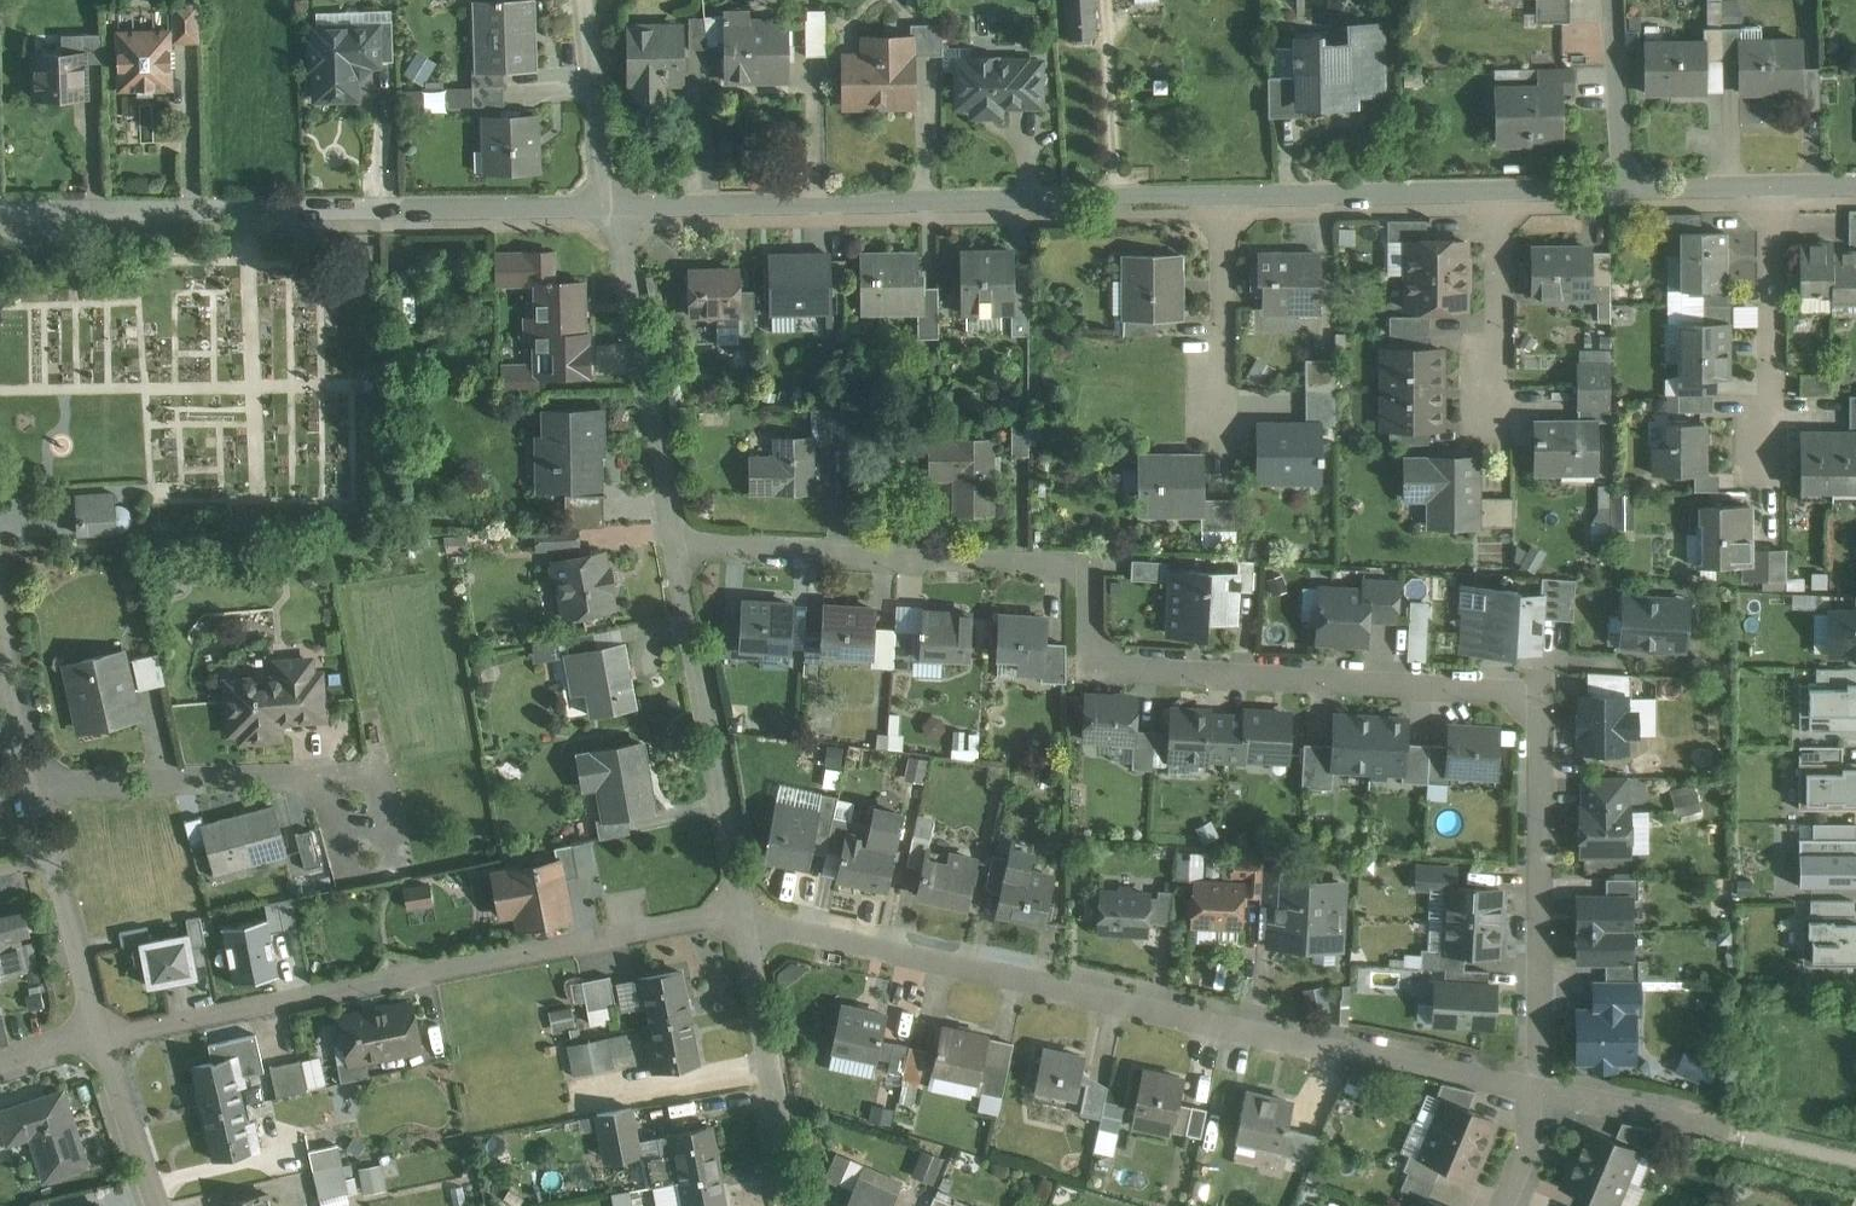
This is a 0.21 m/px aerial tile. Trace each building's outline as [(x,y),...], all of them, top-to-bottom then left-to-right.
[(497,1),(497,2),(475,2),(477,69),(478,70),(504,69),(536,68),(534,1),(501,2),(501,0),(497,1)] [(1068,39),(1075,38),(1075,44),(1092,43),(1092,37),(1099,37),(1097,0),(1065,0),(1068,39)] [(1571,0),(1537,0),(1537,23),(1572,23),(1571,0)] [(1723,2),(1723,27),(1742,27),(1741,1),(1723,2)] [(1707,2),(1707,28),(1723,27),(1723,2),(1707,2)] [(199,3),(173,4),(173,33),(174,40),(174,42),(200,41),(199,3)] [(826,10),(806,10),(806,21),(826,21),(826,10)] [(750,11),(725,12),(726,80),(789,80),(789,22),(751,22),(750,11)] [(705,17),(690,17),(690,49),(708,49),(705,17)] [(392,20),(364,20),(365,26),(378,26),(379,62),(394,61),(392,20)] [(826,56),(826,21),(806,21),(807,56),(826,56)] [(943,24),(911,24),(912,38),(913,38),(913,55),(943,55),(943,24)] [(365,26),(314,28),(315,43),(311,47),(311,61),(317,66),(316,67),(317,99),(358,98),(357,75),(354,72),(360,65),(379,64),(379,62),(378,26),(365,26)] [(1381,26),(1352,26),(1352,45),(1299,46),(1299,47),(1297,47),(1298,57),(1293,57),(1293,62),(1299,62),(1299,76),(1299,102),(1302,102),(1341,102),(1341,91),(1353,91),(1353,94),(1383,93),(1381,26)] [(683,81),(683,27),(630,27),(630,82),(683,81)] [(1723,27),(1707,28),(1704,28),(1705,42),(1706,42),(1706,62),(1723,61),(1723,27)] [(1742,27),(1723,27),(1723,61),(1740,61),(1740,42),(1742,42),(1742,27)] [(1762,27),(1742,27),(1742,42),(1740,42),(1740,61),(1740,91),(1803,91),(1803,90),(1803,67),(1802,41),(1762,42),(1762,27)] [(169,31),(119,32),(119,51),(118,51),(118,69),(120,69),(121,87),(137,87),(137,88),(138,88),(138,94),(154,94),(154,88),(155,88),(155,86),(171,86),(171,68),(172,68),(172,49),(170,49),(170,40),(174,40),(173,33),(170,33),(169,31)] [(62,53),(35,54),(37,98),(85,96),(85,62),(84,51),(83,33),(62,34),(62,53)] [(103,33),(83,33),(84,51),(85,62),(104,62),(103,33)] [(913,55),(913,38),(912,38),(865,38),(865,59),(846,59),(846,99),(871,99),(872,106),(914,105),(913,55)] [(1705,42),(1663,42),(1663,49),(1648,49),(1648,43),(1646,43),(1646,93),(1707,92),(1706,62),(1706,42),(1705,42)] [(427,80),(437,59),(416,50),(407,71),(427,80)] [(997,61),(997,57),(972,57),(972,70),(958,70),(958,105),(974,104),(974,114),(1000,114),(1000,104),(1041,104),(1041,63),(1027,63),(1027,61),(997,61)] [(1499,67),(1500,81),(1539,80),(1539,66),(1499,67)] [(1820,67),(1803,67),(1803,90),(1803,91),(1803,110),(1821,109),(1820,67)] [(504,69),(478,70),(477,69),(473,69),(473,87),(505,86),(504,69)] [(1575,69),(1540,70),(1541,88),(1562,88),(1562,93),(1575,92),(1575,69)] [(1299,76),(1268,77),(1269,113),(1302,112),(1302,102),(1299,102),(1299,76)] [(1541,88),(1495,89),(1496,147),(1530,146),(1529,138),(1563,137),(1562,93),(1562,88),(1541,88)] [(538,116),(484,118),(486,171),(539,170),(538,116)] [(1667,214),(1668,235),(1687,235),(1687,233),(1702,233),(1702,213),(1667,214)] [(1427,220),(1388,220),(1388,241),(1408,241),(1427,241),(1427,220)] [(1702,233),(1687,233),(1687,235),(1687,289),(1702,289),(1727,289),(1727,288),(1727,233),(1702,233)] [(1669,306),(1702,306),(1702,289),(1687,289),(1687,235),(1668,235),(1669,306)] [(1427,241),(1408,241),(1408,275),(1466,275),(1466,241),(1427,241)] [(1833,244),(1801,244),(1802,293),(1833,293),(1833,251),(1833,244)] [(1591,249),(1533,249),(1533,298),(1592,298),(1592,286),(1591,252),(1591,249)] [(1833,251),(1833,293),(1833,300),(1855,300),(1855,251),(1833,251)] [(553,252),(497,253),(497,285),(533,284),(532,274),(554,274),(553,252)] [(1012,252),(962,253),(964,311),(1011,310),(1013,310),(1013,264),(1012,252)] [(1591,252),(1592,286),(1611,286),(1611,252),(1591,252)] [(891,260),(891,254),(860,254),(861,300),(881,300),(881,306),(902,306),(902,312),(918,311),(924,311),(924,288),(919,288),(918,260),(891,260)] [(1321,255),(1258,254),(1258,294),(1262,294),(1263,312),(1321,312),(1321,255)] [(829,255),(771,256),(772,312),(830,311),(830,292),(829,260),(829,255)] [(1181,255),(1125,256),(1125,280),(1130,280),(1130,316),(1130,318),(1157,318),(1181,318),(1181,293),(1179,293),(1179,257),(1181,257),(1181,255)] [(847,292),(846,260),(829,260),(830,292),(847,292)] [(1029,264),(1013,264),(1013,310),(1011,310),(1011,320),(1030,320),(1029,264)] [(739,272),(690,272),(690,289),(688,289),(683,295),(683,305),(689,310),(690,310),(691,314),(704,313),(710,318),(717,318),(717,344),(741,344),(740,336),(739,336),(739,313),(740,313),(740,297),(740,291),(739,272)] [(554,274),(532,274),(533,284),(537,284),(538,316),(526,316),(526,336),(536,336),(584,335),(583,282),(554,282),(554,274)] [(1466,275),(1408,275),(1408,309),(1466,309),(1466,275)] [(1122,310),(1123,279),(1115,279),(1114,310),(1122,310)] [(1611,286),(1592,286),(1592,298),(1592,302),(1597,302),(1597,317),(1611,317),(1611,286)] [(938,287),(924,288),(924,311),(918,311),(919,339),(939,338),(938,287)] [(1702,289),(1702,306),(1734,305),(1734,288),(1727,288),(1727,289),(1702,289)] [(755,291),(740,291),(740,297),(740,313),(739,313),(739,336),(740,336),(756,336),(755,291)] [(1833,300),(1833,293),(1802,293),(1802,312),(1833,311),(1833,300)] [(1727,324),(1727,326),(1734,326),(1734,305),(1702,306),(1702,324),(1727,324)] [(1702,306),(1669,306),(1669,324),(1702,324),(1702,306)] [(1157,335),(1157,318),(1130,318),(1130,316),(1123,316),(1123,335),(1157,335)] [(1430,316),(1390,316),(1390,333),(1399,333),(1430,333),(1430,316)] [(1702,324),(1669,324),(1666,324),(1666,344),(1684,344),(1684,375),(1679,375),(1679,378),(1714,378),(1727,378),(1727,326),(1727,324),(1702,324)] [(1430,333),(1399,333),(1399,349),(1430,349),(1430,333)] [(584,335),(536,336),(537,364),(503,365),(503,392),(539,391),(539,376),(590,375),(590,345),(587,345),(587,335),(584,335)] [(1399,349),(1390,349),(1384,355),(1384,389),(1442,389),(1442,349),(1430,349),(1399,349)] [(1336,360),(1306,360),(1306,389),(1336,389),(1336,360)] [(1611,365),(1579,364),(1579,386),(1611,385),(1611,365)] [(1833,374),(1802,374),(1802,395),(1833,395),(1833,374)] [(1714,378),(1679,378),(1679,395),(1714,395),(1714,378)] [(1611,407),(1611,385),(1579,386),(1579,407),(1611,407)] [(1336,389),(1306,389),(1307,425),(1322,425),(1322,426),(1336,426),(1336,389)] [(1442,389),(1384,389),(1384,424),(1390,429),(1399,429),(1430,429),(1442,429),(1442,389)] [(1714,395),(1679,395),(1679,412),(1714,412),(1714,395)] [(1611,407),(1579,407),(1580,421),(1595,421),(1595,420),(1597,420),(1597,422),(1611,422),(1611,407)] [(849,408),(811,409),(812,437),(813,437),(813,445),(850,444),(849,408)] [(602,409),(545,410),(546,436),(541,436),(541,443),(542,462),(547,467),(554,467),(554,489),(580,489),(580,482),(601,482),(600,437),(603,437),(602,409)] [(1029,418),(1012,418),(1012,456),(1029,456),(1029,418)] [(1580,421),(1538,422),(1538,421),(1537,421),(1537,473),(1538,473),(1538,472),(1596,472),(1596,473),(1597,473),(1597,422),(1597,420),(1595,420),(1595,421),(1580,421)] [(1705,423),(1669,423),(1670,447),(1656,447),(1657,475),(1705,475),(1705,423)] [(1307,425),(1258,425),(1258,469),(1296,469),(1296,481),(1322,481),(1322,463),(1323,463),(1323,456),(1322,456),(1322,426),(1322,425),(1307,425)] [(1430,444),(1430,429),(1399,429),(1399,445),(1430,444)] [(1833,432),(1802,432),(1802,490),(1833,490),(1833,432)] [(1833,432),(1833,490),(1855,490),(1855,432),(1850,432),(1833,432)] [(812,437),(775,438),(775,462),(751,462),(751,494),(815,493),(813,445),(813,437),(812,437)] [(993,439),(930,439),(930,478),(955,478),(955,514),(993,514),(993,439)] [(1204,456),(1140,456),(1140,514),(1202,514),(1203,514),(1204,499),(1204,456)] [(1478,460),(1406,459),(1406,480),(1404,480),(1404,486),(1406,486),(1406,498),(1449,498),(1449,527),(1479,527),(1479,498),(1478,460)] [(1626,532),(1625,492),(1612,492),(1612,483),(1596,483),(1598,533),(1626,532)] [(115,494),(76,496),(78,534),(117,532),(122,531),(127,529),(130,525),(132,520),(131,515),(129,511),(125,507),(121,506),(115,506),(115,494)] [(604,495),(573,496),(573,528),(579,527),(604,526),(604,495)] [(1514,498),(1479,498),(1479,527),(1515,527),(1514,498)] [(1240,499),(1204,499),(1203,514),(1202,514),(1202,531),(1240,530),(1240,499)] [(1751,506),(1704,506),(1704,562),(1698,562),(1698,564),(1750,564),(1751,564),(1751,549),(1751,506)] [(573,528),(536,529),(537,549),(580,547),(579,527),(573,528)] [(1787,549),(1751,549),(1751,564),(1750,564),(1750,579),(1787,578),(1787,549)] [(604,552),(555,561),(556,563),(551,566),(553,575),(558,577),(566,617),(571,616),(575,620),(585,618),(587,613),(614,608),(611,590),(615,589),(611,569),(607,570),(604,552)] [(1255,560),(1239,559),(1238,574),(1240,575),(1239,591),(1253,592),(1255,560)] [(1162,562),(1133,560),(1132,580),(1161,581),(1162,562)] [(1207,619),(1209,573),(1172,571),(1168,633),(1206,635),(1207,619)] [(1209,573),(1207,619),(1237,621),(1239,591),(1240,575),(1238,574),(1209,573)] [(1560,579),(1543,578),(1542,597),(1544,597),(1542,618),(1558,619),(1560,579)] [(1577,580),(1560,579),(1558,619),(1574,620),(1577,580)] [(1399,583),(1365,582),(1364,591),(1362,620),(1369,620),(1397,621),(1399,583)] [(1515,649),(1518,595),(1518,591),(1462,587),(1460,609),(1475,610),(1472,651),(1515,653),(1515,649)] [(1364,591),(1320,588),(1319,607),(1315,610),(1315,620),(1318,623),(1317,642),(1368,644),(1369,620),(1362,620),(1364,591)] [(1518,595),(1515,649),(1540,650),(1542,618),(1544,597),(1542,597),(1518,595)] [(1655,647),(1657,599),(1621,597),(1620,616),(1624,621),(1623,645),(1655,647)] [(1657,599),(1655,647),(1685,649),(1688,601),(1657,599)] [(794,605),(743,602),(741,626),(740,647),(742,647),(791,650),(794,605)] [(876,609),(825,606),(823,632),(822,652),(824,652),(873,655),(874,628),(876,609)] [(1429,607),(1412,606),(1410,637),(1427,638),(1429,607)] [(972,614),(924,612),(922,630),(921,630),(920,634),(922,634),(921,656),(970,658),(972,614)] [(1832,612),(1832,653),(1850,653),(1850,654),(1855,654),(1855,612),(1832,612)] [(1047,619),(1001,617),(999,659),(1019,660),(1018,671),(1042,673),(1044,673),(1045,643),(1047,619)] [(741,626),(725,625),(723,653),(742,655),(742,647),(740,647),(741,626)] [(896,629),(874,628),(873,655),(876,667),(894,668),(895,632),(896,632),(896,629)] [(823,632),(806,631),(805,662),(824,663),(824,652),(822,652),(823,632)] [(594,632),(554,639),(558,657),(566,655),(566,654),(597,649),(594,632)] [(896,632),(895,632),(894,668),(913,669),(915,633),(896,632)] [(1066,645),(1045,643),(1044,673),(1042,673),(1042,682),(1067,683),(1066,645)] [(597,649),(566,654),(566,655),(573,694),(588,692),(592,716),(636,707),(624,644),(597,649)] [(125,651),(64,666),(79,732),(140,718),(125,651)] [(159,654),(133,660),(140,690),(165,684),(159,654)] [(285,680),(229,684),(232,723),(243,722),(244,739),(271,736),(270,720),(291,718),(289,690),(320,687),(319,677),(311,678),(310,667),(284,669),(285,680)] [(1632,675),(1589,672),(1589,696),(1627,696),(1628,698),(1632,697),(1632,675)] [(1810,687),(1810,714),(1855,714),(1855,683),(1847,683),(1847,688),(1810,687)] [(320,687),(289,690),(291,718),(322,716),(320,687)] [(1137,699),(1086,696),(1084,737),(1134,740),(1135,740),(1135,731),(1137,699)] [(1589,696),(1581,696),(1581,716),(1579,716),(1579,731),(1581,731),(1581,751),(1606,751),(1611,755),(1621,755),(1626,751),(1628,751),(1628,735),(1637,735),(1637,712),(1627,712),(1628,698),(1627,696),(1589,696)] [(1211,713),(1171,711),(1169,758),(1209,760),(1209,757),(1211,716),(1211,713)] [(1292,716),(1245,713),(1245,718),(1243,756),(1245,756),(1290,759),(1292,716)] [(1374,717),(1335,715),(1334,745),(1332,768),(1334,768),(1371,770),(1374,717)] [(1226,758),(1228,717),(1211,716),(1209,757),(1226,758)] [(1245,718),(1228,717),(1226,758),(1245,759),(1245,756),(1243,756),(1245,718)] [(1408,719),(1374,717),(1371,770),(1403,772),(1405,772),(1407,744),(1408,719)] [(1499,729),(1461,727),(1451,736),(1450,746),(1448,773),(1449,773),(1449,770),(1475,772),(1477,774),(1496,775),(1499,729)] [(1155,732),(1135,731),(1135,740),(1134,740),(1132,769),(1153,770),(1155,732)] [(643,743),(579,754),(585,787),(599,785),(605,818),(605,820),(628,816),(652,811),(646,775),(648,774),(643,743)] [(1334,745),(1305,744),(1302,787),(1332,789),(1334,768),(1332,768),(1334,745)] [(1431,745),(1407,744),(1405,772),(1403,772),(1402,782),(1428,783),(1431,745)] [(1450,746),(1431,745),(1428,783),(1448,785),(1449,773),(1448,773),(1450,746)] [(9,794),(1,761),(0,761),(0,796),(9,794)] [(1800,762),(1800,808),(1855,809),(1855,762),(1800,762)] [(840,785),(842,767),(827,765),(825,783),(840,785)] [(1628,777),(1584,777),(1584,811),(1628,810),(1628,777)] [(1694,785),(1671,791),(1677,816),(1701,810),(1694,785)] [(838,796),(821,793),(818,812),(819,813),(814,837),(828,839),(833,816),(838,796)] [(818,812),(776,804),(765,856),(808,865),(814,837),(819,813),(818,812)] [(205,826),(204,826),(209,845),(216,873),(286,854),(274,807),(205,826)] [(869,837),(860,882),(887,888),(903,814),(875,808),(869,837)] [(1584,811),(1582,811),(1582,833),(1577,837),(1577,847),(1583,852),(1631,852),(1631,811),(1628,810),(1584,811)] [(931,840),(937,817),(919,812),(913,835),(931,840)] [(628,816),(605,820),(605,818),(596,820),(600,839),(631,833),(628,816)] [(851,820),(833,816),(828,839),(826,849),(842,852),(847,832),(848,832),(851,820)] [(203,817),(185,822),(192,850),(209,845),(204,826),(205,826),(203,817)] [(322,865),(313,830),(296,834),(306,869),(322,865)] [(860,882),(869,837),(848,832),(847,832),(842,852),(837,877),(860,882)] [(931,840),(913,837),(907,864),(923,868),(928,849),(929,849),(931,840)] [(1800,838),(1800,852),(1800,853),(1800,886),(1855,886),(1855,839),(1800,838)] [(1032,855),(1013,851),(1015,840),(1013,840),(1009,857),(1010,858),(1007,872),(1005,871),(1002,885),(997,911),(1044,921),(1053,882),(1028,876),(1032,855)] [(573,844),(555,848),(558,862),(559,862),(562,879),(579,875),(573,844)] [(929,849),(928,849),(923,868),(918,894),(967,905),(977,860),(929,849)] [(1009,857),(993,854),(987,882),(1002,885),(1005,871),(1007,872),(1010,858),(1009,857)] [(1263,862),(1234,860),(1233,874),(1248,875),(1247,894),(1261,895),(1263,864),(1263,862)] [(558,862),(492,875),(493,877),(497,901),(515,897),(521,926),(570,917),(562,879),(559,862),(558,862)] [(1280,865),(1263,864),(1261,895),(1261,902),(1275,903),(1277,879),(1280,879),(1280,865)] [(1457,872),(1419,869),(1418,887),(1449,889),(1449,887),(1456,887),(1457,872)] [(1640,878),(1607,878),(1607,898),(1632,898),(1633,899),(1640,899),(1640,878)] [(1313,943),(1316,885),(1302,884),(1302,880),(1280,879),(1277,879),(1275,903),(1273,945),(1298,946),(1299,942),(1313,943)] [(1243,884),(1196,881),(1195,896),(1190,901),(1189,916),(1194,921),(1193,925),(1241,928),(1243,884)] [(1316,885),(1313,943),(1313,947),(1338,948),(1342,882),(1316,881),(1316,885)] [(431,886),(404,890),(407,907),(434,903),(431,886)] [(1456,887),(1449,887),(1449,889),(1447,920),(1500,923),(1502,890),(1456,887)] [(1151,895),(1135,894),(1131,890),(1122,889),(1117,893),(1101,892),(1099,930),(1104,935),(1116,936),(1121,932),(1148,934),(1149,922),(1157,923),(1158,897),(1151,897),(1151,895)] [(1174,891),(1159,890),(1158,897),(1157,923),(1156,924),(1172,925),(1174,891)] [(275,900),(278,927),(299,924),(296,898),(275,900)] [(1607,898),(1579,898),(1579,929),(1632,929),(1633,899),(1632,898),(1607,898)] [(255,907),(235,911),(244,952),(264,948),(255,907)] [(1,977),(27,971),(18,936),(30,933),(24,911),(13,913),(13,912),(0,915),(0,974),(1,977)] [(235,911),(215,915),(224,956),(244,952),(235,911)] [(1855,915),(1803,915),(1803,950),(1812,950),(1812,959),(1855,960),(1855,922),(1855,915)] [(200,917),(186,920),(189,934),(192,948),(206,945),(200,917)] [(1500,923),(1447,920),(1445,951),(1445,952),(1466,953),(1499,955),(1500,923)] [(148,927),(120,933),(123,947),(141,943),(151,941),(148,927)] [(1632,929),(1579,929),(1579,961),(1607,961),(1632,961),(1632,959),(1632,929)] [(151,941),(141,943),(150,986),(197,977),(192,948),(189,934),(151,941)] [(1466,953),(1445,952),(1445,951),(1423,949),(1422,967),(1446,969),(1465,970),(1466,953)] [(1632,961),(1607,961),(1607,980),(1639,980),(1640,959),(1632,959),(1632,961)] [(1465,970),(1446,969),(1446,983),(1489,986),(1490,971),(1465,970)] [(681,971),(637,979),(640,997),(647,995),(653,1024),(689,1017),(681,971)] [(611,976),(583,981),(588,1009),(616,1004),(611,976)] [(1607,980),(1596,980),(1596,1011),(1635,1011),(1635,1013),(1640,1013),(1639,980),(1607,980)] [(1446,983),(1442,983),(1441,1003),(1436,1003),(1435,1023),(1495,1026),(1497,986),(1489,986),(1446,983)] [(1303,992),(1307,1016),(1330,1011),(1326,987),(1303,992)] [(413,1004),(341,1018),(344,1030),(336,1042),(348,1050),(350,1062),(367,1059),(421,1048),(413,1004)] [(550,1010),(555,1029),(577,1024),(572,1005),(550,1010)] [(887,1015),(842,1005),(833,1048),(878,1058),(878,1057),(882,1040),(887,1015)] [(646,1029),(631,1031),(632,1037),(651,1035),(647,1007),(624,1010),(625,1020),(645,1017),(646,1029)] [(1596,1011),(1579,1011),(1579,1059),(1592,1059),(1592,1069),(1616,1069),(1616,1059),(1635,1060),(1635,1013),(1635,1011),(1596,1011)] [(0,1015),(0,1046),(10,1043),(4,1015),(0,1015)] [(689,1017),(653,1024),(658,1054),(651,1055),(654,1072),(698,1064),(689,1017)] [(988,1037),(943,1027),(934,1070),(979,1080),(983,1060),(988,1037)] [(256,1035),(210,1046),(213,1063),(195,1067),(206,1113),(242,1105),(236,1077),(264,1071),(256,1035)] [(989,1061),(1009,1066),(1014,1043),(988,1037),(983,1060),(989,1061)] [(608,1038),(569,1046),(575,1075),(614,1067),(608,1038)] [(894,1043),(882,1040),(878,1057),(890,1060),(894,1043)] [(894,1042),(894,1043),(890,1060),(888,1071),(904,1074),(910,1045),(894,1042)] [(926,1049),(910,1045),(904,1074),(902,1083),(919,1086),(926,1049)] [(1085,1058),(1044,1049),(1036,1086),(1077,1095),(1085,1058)] [(1703,1079),(1710,1058),(1684,1050),(1677,1071),(1703,1079)] [(367,1059),(350,1062),(338,1064),(342,1082),(370,1077),(367,1059)] [(302,1060),(271,1067),(278,1098),(309,1091),(302,1060)] [(1009,1066),(989,1061),(982,1092),(1003,1097),(1009,1066)] [(1185,1079),(1144,1070),(1136,1108),(1176,1117),(1185,1079)] [(1108,1088),(1087,1083),(1081,1114),(1102,1118),(1105,1102),(1108,1088)] [(1477,1091),(1443,1083),(1437,1097),(1446,1101),(1447,1100),(1469,1109),(1477,1091)] [(0,1110),(0,1117),(9,1145),(32,1137),(45,1179),(89,1165),(64,1089),(0,1110)] [(1293,1103),(1246,1092),(1237,1138),(1282,1147),(1284,1148),(1288,1128),(1293,1103)] [(1469,1109),(1447,1100),(1446,1101),(1434,1129),(1483,1149),(1496,1121),(1469,1109)] [(1105,1102),(1102,1118),(1100,1128),(1119,1133),(1125,1107),(1105,1102)] [(242,1105),(206,1113),(216,1159),(259,1149),(256,1132),(249,1134),(242,1105)] [(1208,1109),(1193,1106),(1186,1134),(1202,1137),(1208,1109)] [(632,1107),(598,1114),(601,1128),(635,1121),(632,1107)] [(635,1121),(601,1128),(605,1156),(640,1149),(635,1121)] [(1657,1129),(1623,1122),(1617,1136),(1648,1149),(1657,1129)] [(711,1126),(658,1136),(661,1152),(647,1154),(653,1186),(682,1180),(719,1174),(720,1174),(711,1126)] [(1301,1131),(1288,1128),(1284,1148),(1282,1147),(1280,1154),(1295,1157),(1301,1131)] [(1483,1149),(1434,1129),(1422,1157),(1422,1158),(1442,1166),(1471,1178),(1483,1149)] [(1638,1150),(1589,1129),(1577,1158),(1626,1179),(1638,1150)] [(1321,1135),(1301,1131),(1295,1157),(1310,1161),(1321,1135)] [(338,1145),(309,1151),(314,1170),(342,1164),(338,1145)] [(922,1147),(914,1175),(936,1182),(944,1154),(922,1147)] [(825,1179),(839,1185),(851,1159),(837,1152),(825,1179)] [(1422,1157),(1411,1153),(1404,1169),(1409,1171),(1435,1182),(1442,1166),(1422,1158),(1422,1157)] [(1577,1158),(1564,1187),(1591,1198),(1610,1205),(1614,1205),(1626,1179),(1577,1158)] [(858,1179),(864,1165),(851,1159),(839,1185),(853,1191),(858,1179)] [(384,1163),(362,1164),(364,1190),(385,1189),(384,1163)] [(342,1164),(314,1170),(320,1198),(321,1198),(347,1192),(348,1192),(342,1164)] [(864,1165),(858,1179),(897,1195),(903,1181),(864,1165)] [(1435,1182),(1409,1171),(1402,1188),(1419,1195),(1428,1199),(1435,1182)] [(682,1180),(687,1205),(725,1205),(719,1174),(682,1180)] [(858,1179),(853,1191),(846,1205),(892,1205),(897,1195),(858,1179)] [(321,1198),(323,1205),(350,1205),(347,1192),(321,1198)] [(225,1204),(225,1205),(272,1205),(270,1194),(225,1204)] [(1419,1195),(1415,1205),(1446,1205),(1428,1199),(1419,1195)] [(935,1196),(931,1205),(954,1205),(955,1205),(935,1196)]
